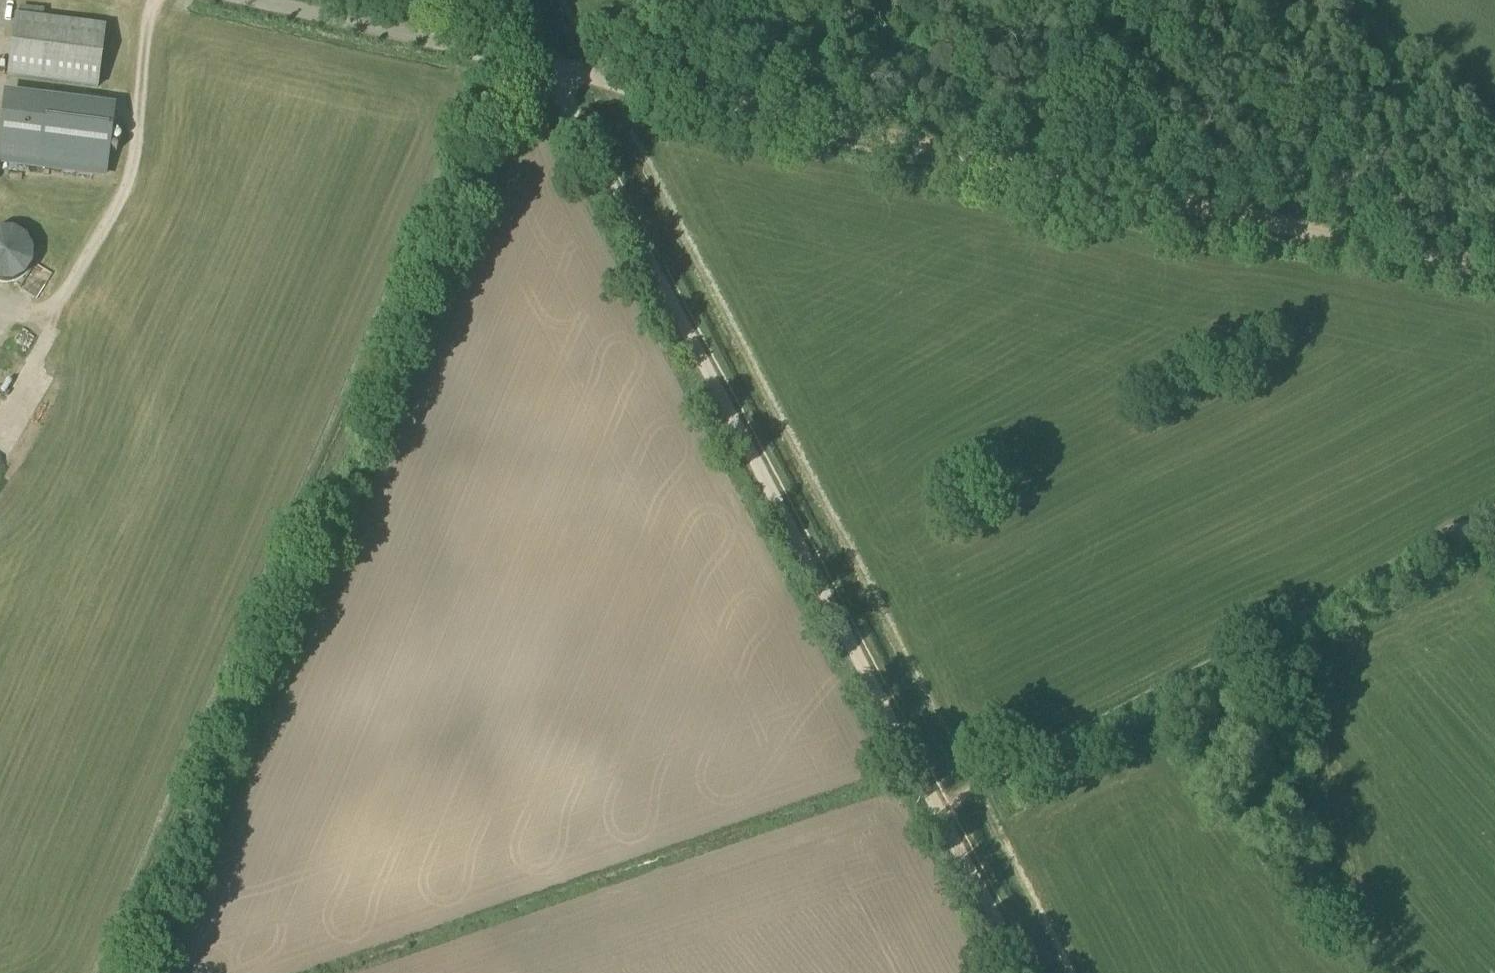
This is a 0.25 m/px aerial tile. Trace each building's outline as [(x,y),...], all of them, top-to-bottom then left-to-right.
[(14,16),(7,76),(97,87),(104,27),(14,16)] [(2,88),(0,105),(0,163),(105,176),(115,102),(2,88)] [(24,276),(32,264),(32,250),(26,237),(13,229),(0,229),(0,283),(12,283),(24,276)]
